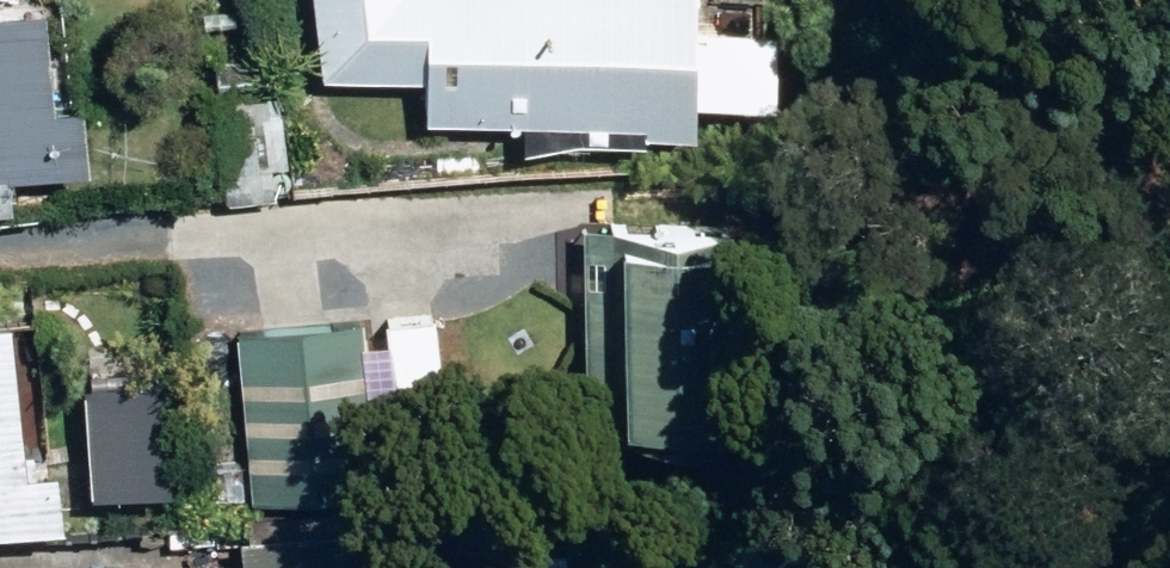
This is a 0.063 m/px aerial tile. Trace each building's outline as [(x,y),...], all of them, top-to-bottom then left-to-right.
[(540,143),(541,140),(587,141),(587,135),(643,138),(644,129),(691,130),(692,95),(768,96),(771,26),(693,22),(694,0),(313,0),(320,74),(424,78),(423,115),(521,118),(521,143),(540,143)] [(9,207),(7,171),(86,166),(82,104),(49,107),(43,15),(0,17),(0,207),(9,207)] [(213,60),(214,76),(261,73),(260,57),(213,60)] [(217,92),(218,187),(272,186),(270,91),(217,92)] [(576,220),(578,430),(721,429),(719,219),(576,220)] [(728,286),(744,285),(744,258),(729,258),(728,286)] [(56,523),(51,463),(33,465),(32,449),(17,450),(7,318),(0,318),(0,528),(56,523)] [(196,388),(201,499),(368,494),(362,319),(230,323),(231,387),(196,388)] [(362,529),(237,539),(239,567),(365,567),(362,529)] [(400,567),(650,567),(648,543),(400,561),(400,567)]
